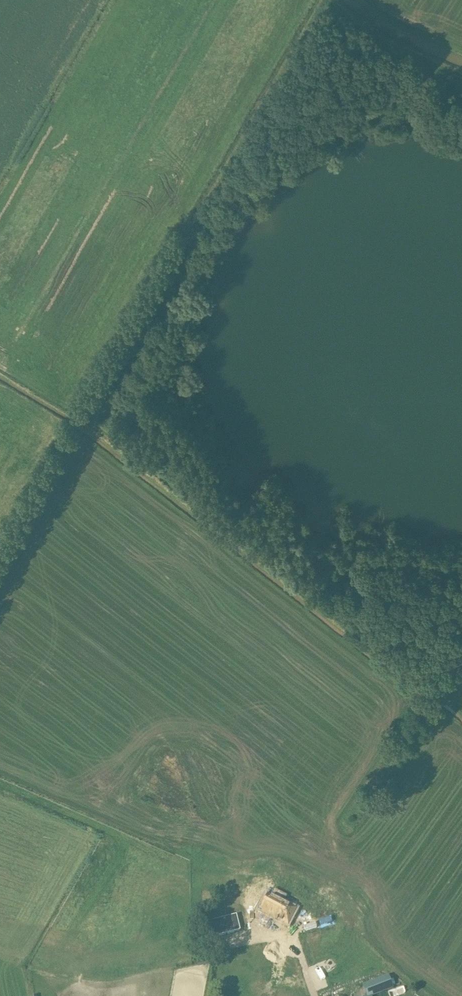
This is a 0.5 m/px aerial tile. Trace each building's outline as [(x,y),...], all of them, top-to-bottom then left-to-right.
[(223,886),(217,897),(227,902),(221,912),(233,918),(246,894),(234,888),(232,891),(223,886)] [(269,897),(263,909),(269,912),(268,914),(278,919),(277,920),(278,920),(278,919),(282,921),(281,922),(282,923),(282,922),(284,919),(289,922),(295,910),(269,897)] [(388,977),(363,986),(367,995),(372,995),(392,989),(388,977)] [(299,979),(279,982),(281,995),(302,995),(299,979)]
